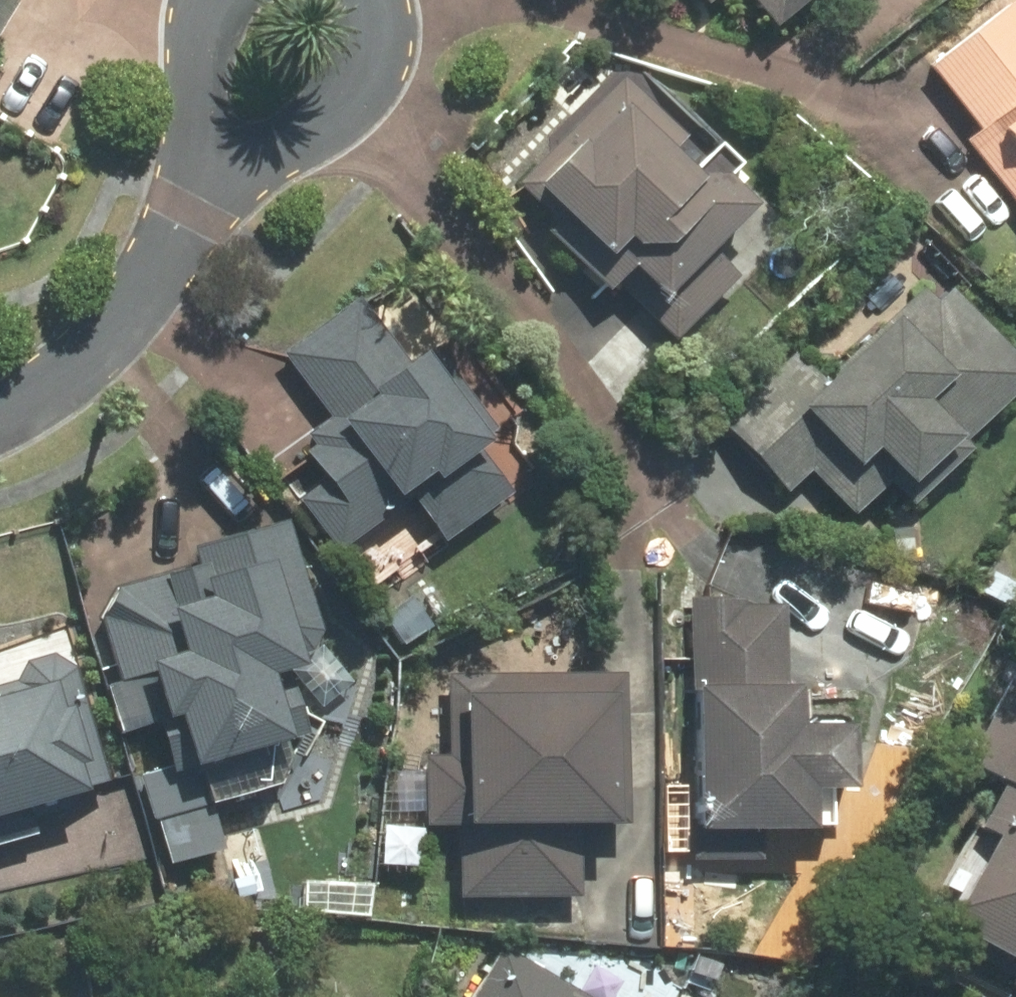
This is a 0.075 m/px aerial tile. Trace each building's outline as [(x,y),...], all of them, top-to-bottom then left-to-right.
[(26,0),(0,0),(0,47),(26,0)] [(782,32),(820,0),(755,0),(782,32)] [(927,61),(978,129),(965,143),(1015,204),(1015,0),(998,0),(927,61)] [(629,69),(513,181),(611,283),(623,271),(688,338),(794,235),(716,154),(705,165),(691,151),(700,143),(629,69)] [(791,501),(824,469),(880,531),(943,475),(948,480),(985,446),(979,440),(1015,406),(1015,357),(946,280),(824,392),(792,357),(720,423),(791,501)] [(383,283),(285,354),(336,420),(313,436),(318,444),(286,468),(347,553),(419,501),(449,541),(523,488),(491,444),(516,426),(472,366),(454,380),(383,283)] [(304,523),(195,537),(203,554),(170,576),(149,576),(101,621),(127,685),(110,683),(155,840),(222,831),(218,801),(291,791),(283,737),(317,733),(309,674),(324,672),(304,523)] [(791,613),(691,604),(690,708),(697,708),(696,832),(842,833),(842,798),(866,798),(866,734),(809,733),(810,689),(790,689),(791,613)] [(116,791),(79,651),(23,666),(26,677),(0,683),(0,822),(116,791)] [(632,677),(446,668),(441,754),(427,754),(422,845),(466,847),(464,890),(586,895),(589,825),(624,827),(632,677)] [(969,766),(989,776),(968,820),(1000,836),(956,927),(1015,956),(1015,670),(969,766)] [(509,949),(480,996),(597,996),(509,949)]
